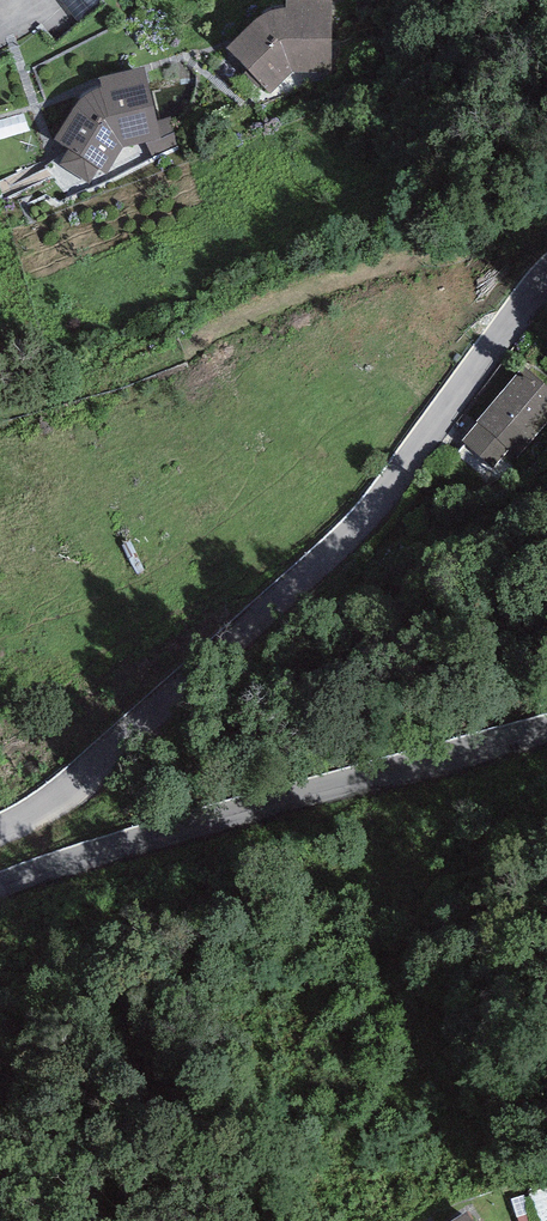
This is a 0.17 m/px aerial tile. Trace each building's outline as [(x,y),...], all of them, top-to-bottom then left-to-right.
[(227,48),(269,95),(293,72),(332,70),(333,0),(286,0),(286,8),(276,9),(267,12),(257,19),(227,48)] [(77,104),(55,140),(69,147),(58,164),(91,183),(99,170),(108,173),(123,147),(146,142),(161,139),(157,121),(144,66),(98,78),(100,88),(97,90),(90,93),(84,97),(77,104)] [(170,117),(157,121),(161,139),(146,142),(152,156),(177,147),(170,117)] [(523,367),(476,420),(478,423),(463,440),(493,467),(509,449),(518,457),(546,423),(546,388),(523,367)]
